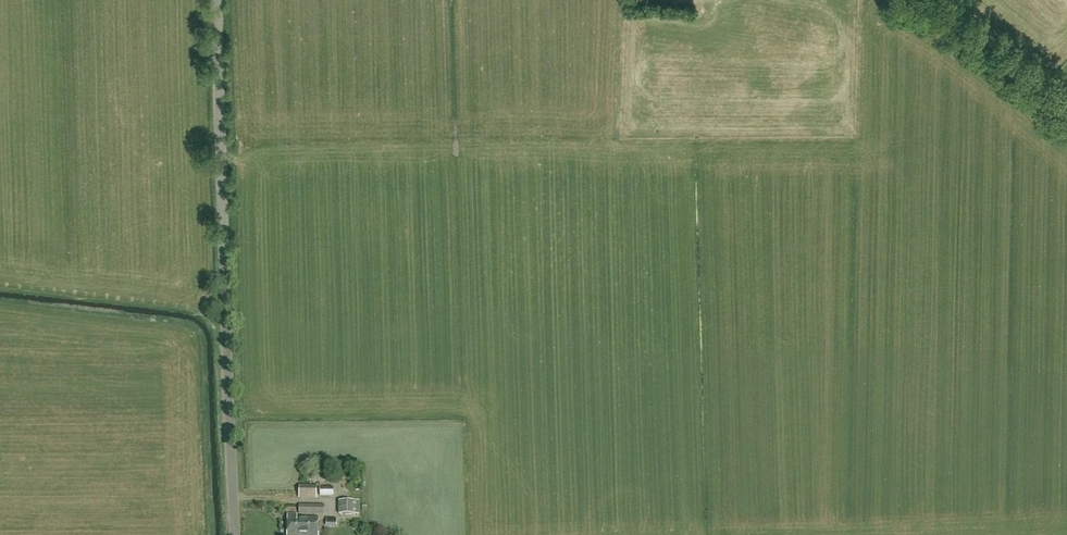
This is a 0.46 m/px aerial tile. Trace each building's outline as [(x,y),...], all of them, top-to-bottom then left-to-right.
[(300,486),(299,498),(317,498),(317,486),(300,486)] [(359,501),(339,501),(339,514),(359,514),(359,501)] [(299,505),(299,514),(324,514),(325,505),(299,505)] [(319,517),(297,517),(297,514),(288,514),(287,534),(318,534),(319,517)]
